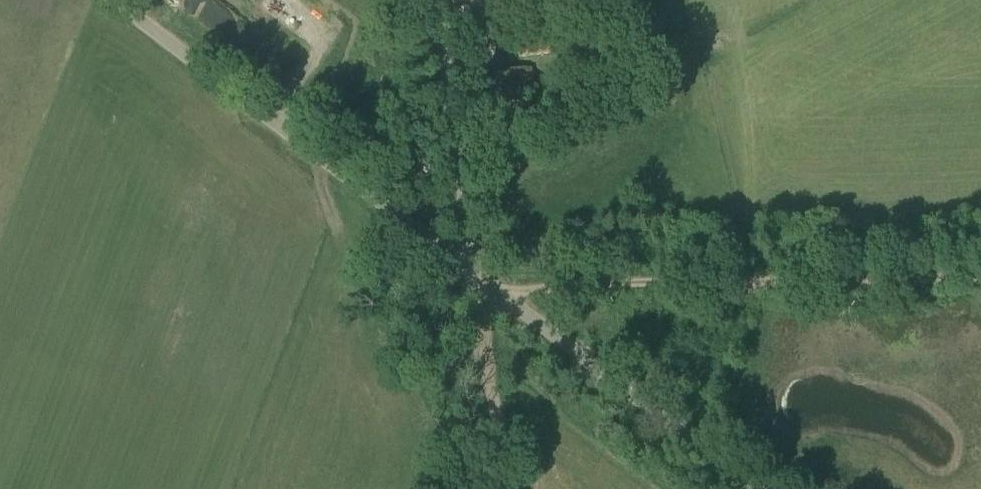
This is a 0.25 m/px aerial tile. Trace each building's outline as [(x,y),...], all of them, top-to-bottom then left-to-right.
[(519,57),(551,54),(549,37),(517,40),(519,57)] [(480,109),(531,103),(527,70),(477,76),(480,109)]
